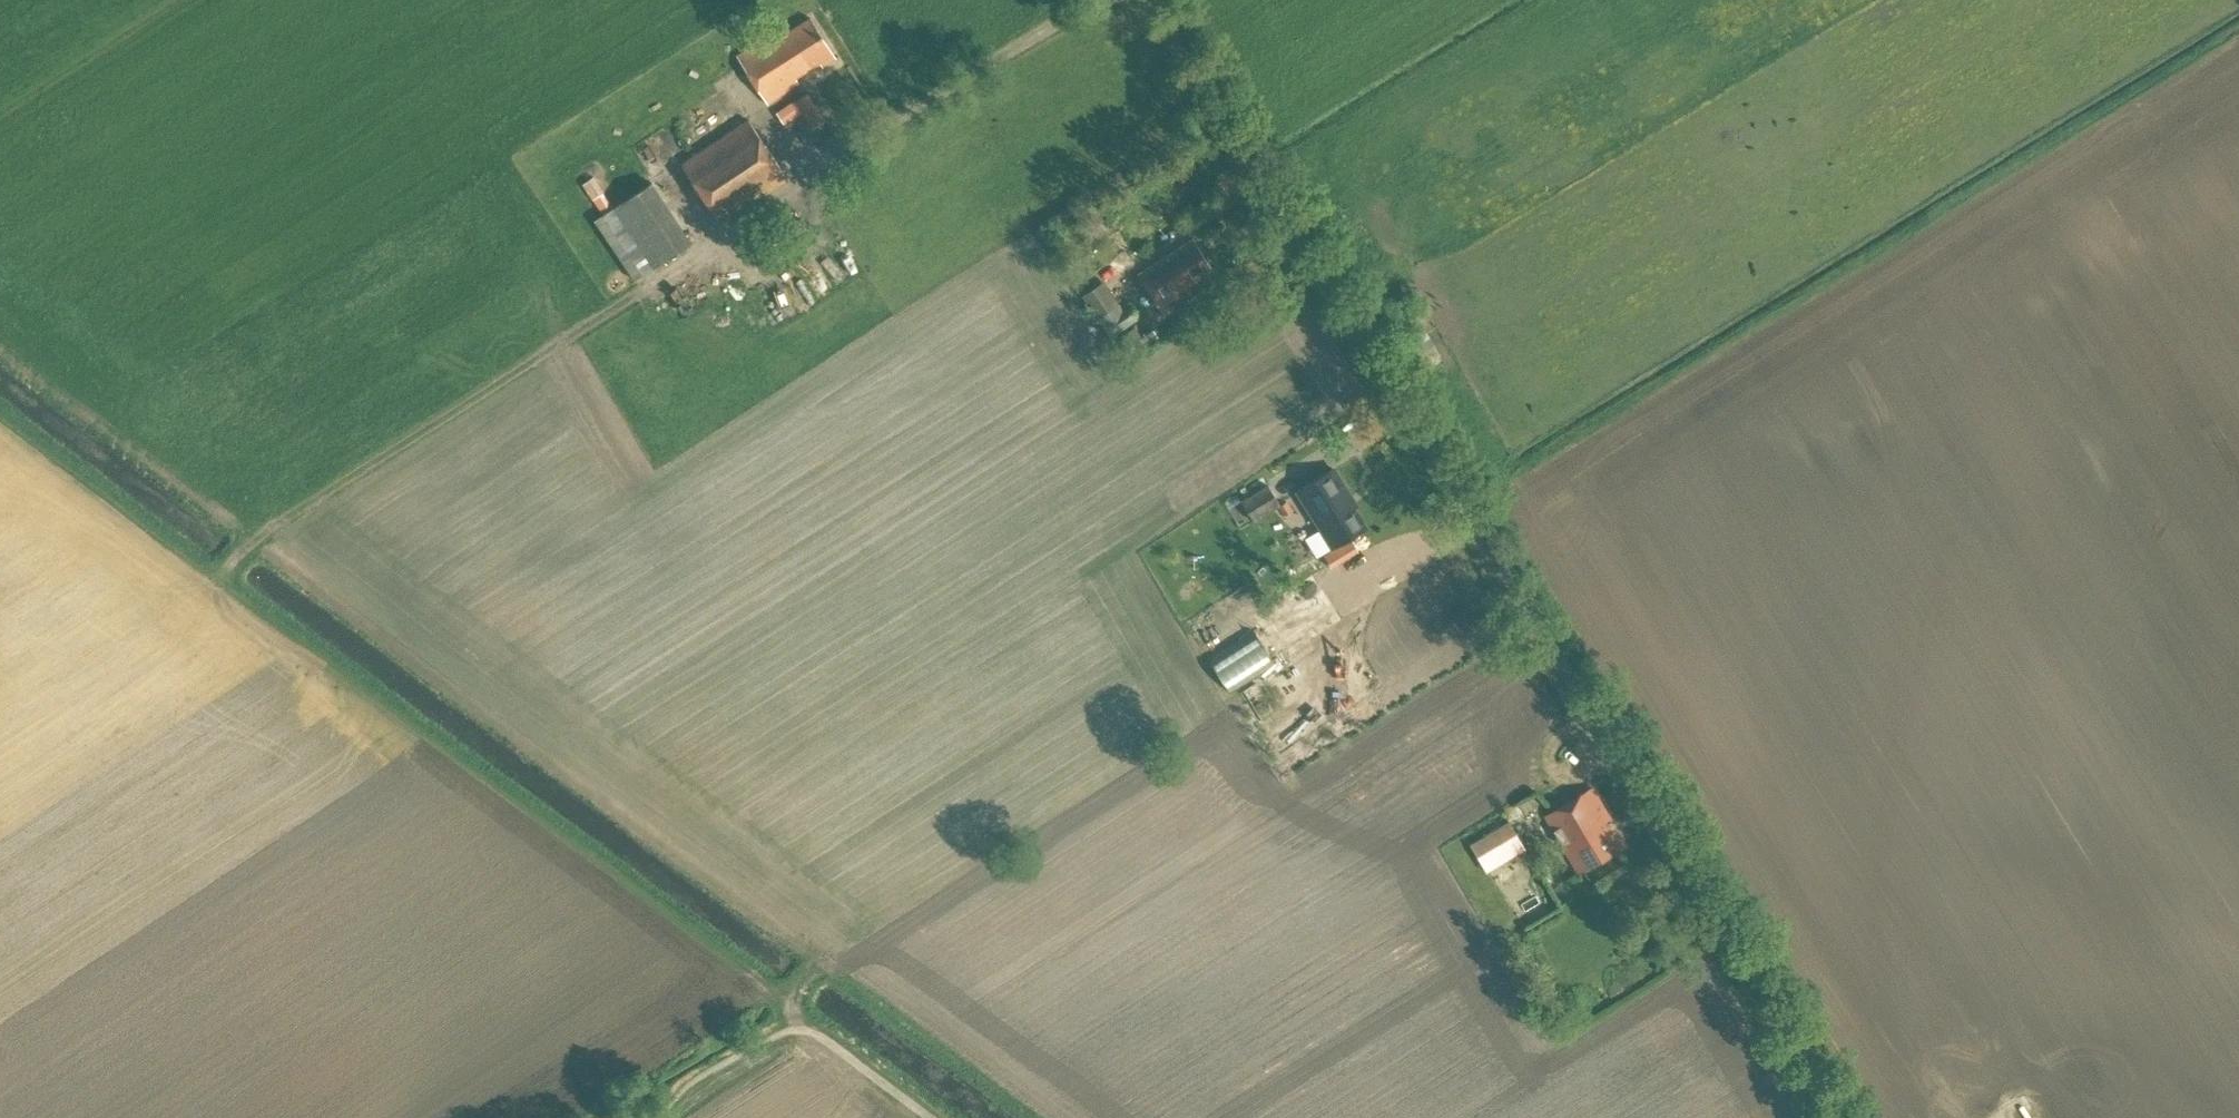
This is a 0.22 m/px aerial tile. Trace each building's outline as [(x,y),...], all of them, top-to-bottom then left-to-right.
[(766,39),(738,57),(768,106),(800,86),(797,80),(819,66),(821,69),(835,61),(810,20),(770,45),(766,39)] [(777,113),(792,137),(811,125),(805,113),(814,106),(807,93),(777,113)] [(790,184),(748,121),(682,165),(722,225),(790,184)] [(592,200),(604,192),(594,177),(582,185),(592,200)] [(662,179),(600,217),(639,279),(701,241),(662,179)] [(1139,275),(1159,311),(1179,299),(1178,296),(1212,272),(1192,242),(1139,275)] [(819,253),(807,258),(824,294),(835,289),(819,253)] [(1105,283),(1082,297),(1107,338),(1137,320),(1128,305),(1121,309),(1105,283)] [(1133,328),(1122,336),(1129,345),(1127,347),(1134,358),(1160,340),(1152,329),(1140,338),(1133,328)] [(1336,472),(1298,494),(1331,550),(1366,530),(1355,511),(1358,509),(1336,472)] [(1240,500),(1253,522),(1280,505),(1267,484),(1240,500)] [(1188,557),(1189,566),(1198,565),(1197,556),(1188,557)] [(1547,817),(1579,874),(1626,846),(1592,790),(1547,817)] [(1507,822),(1468,846),(1482,868),(1521,844),(1507,822)]
